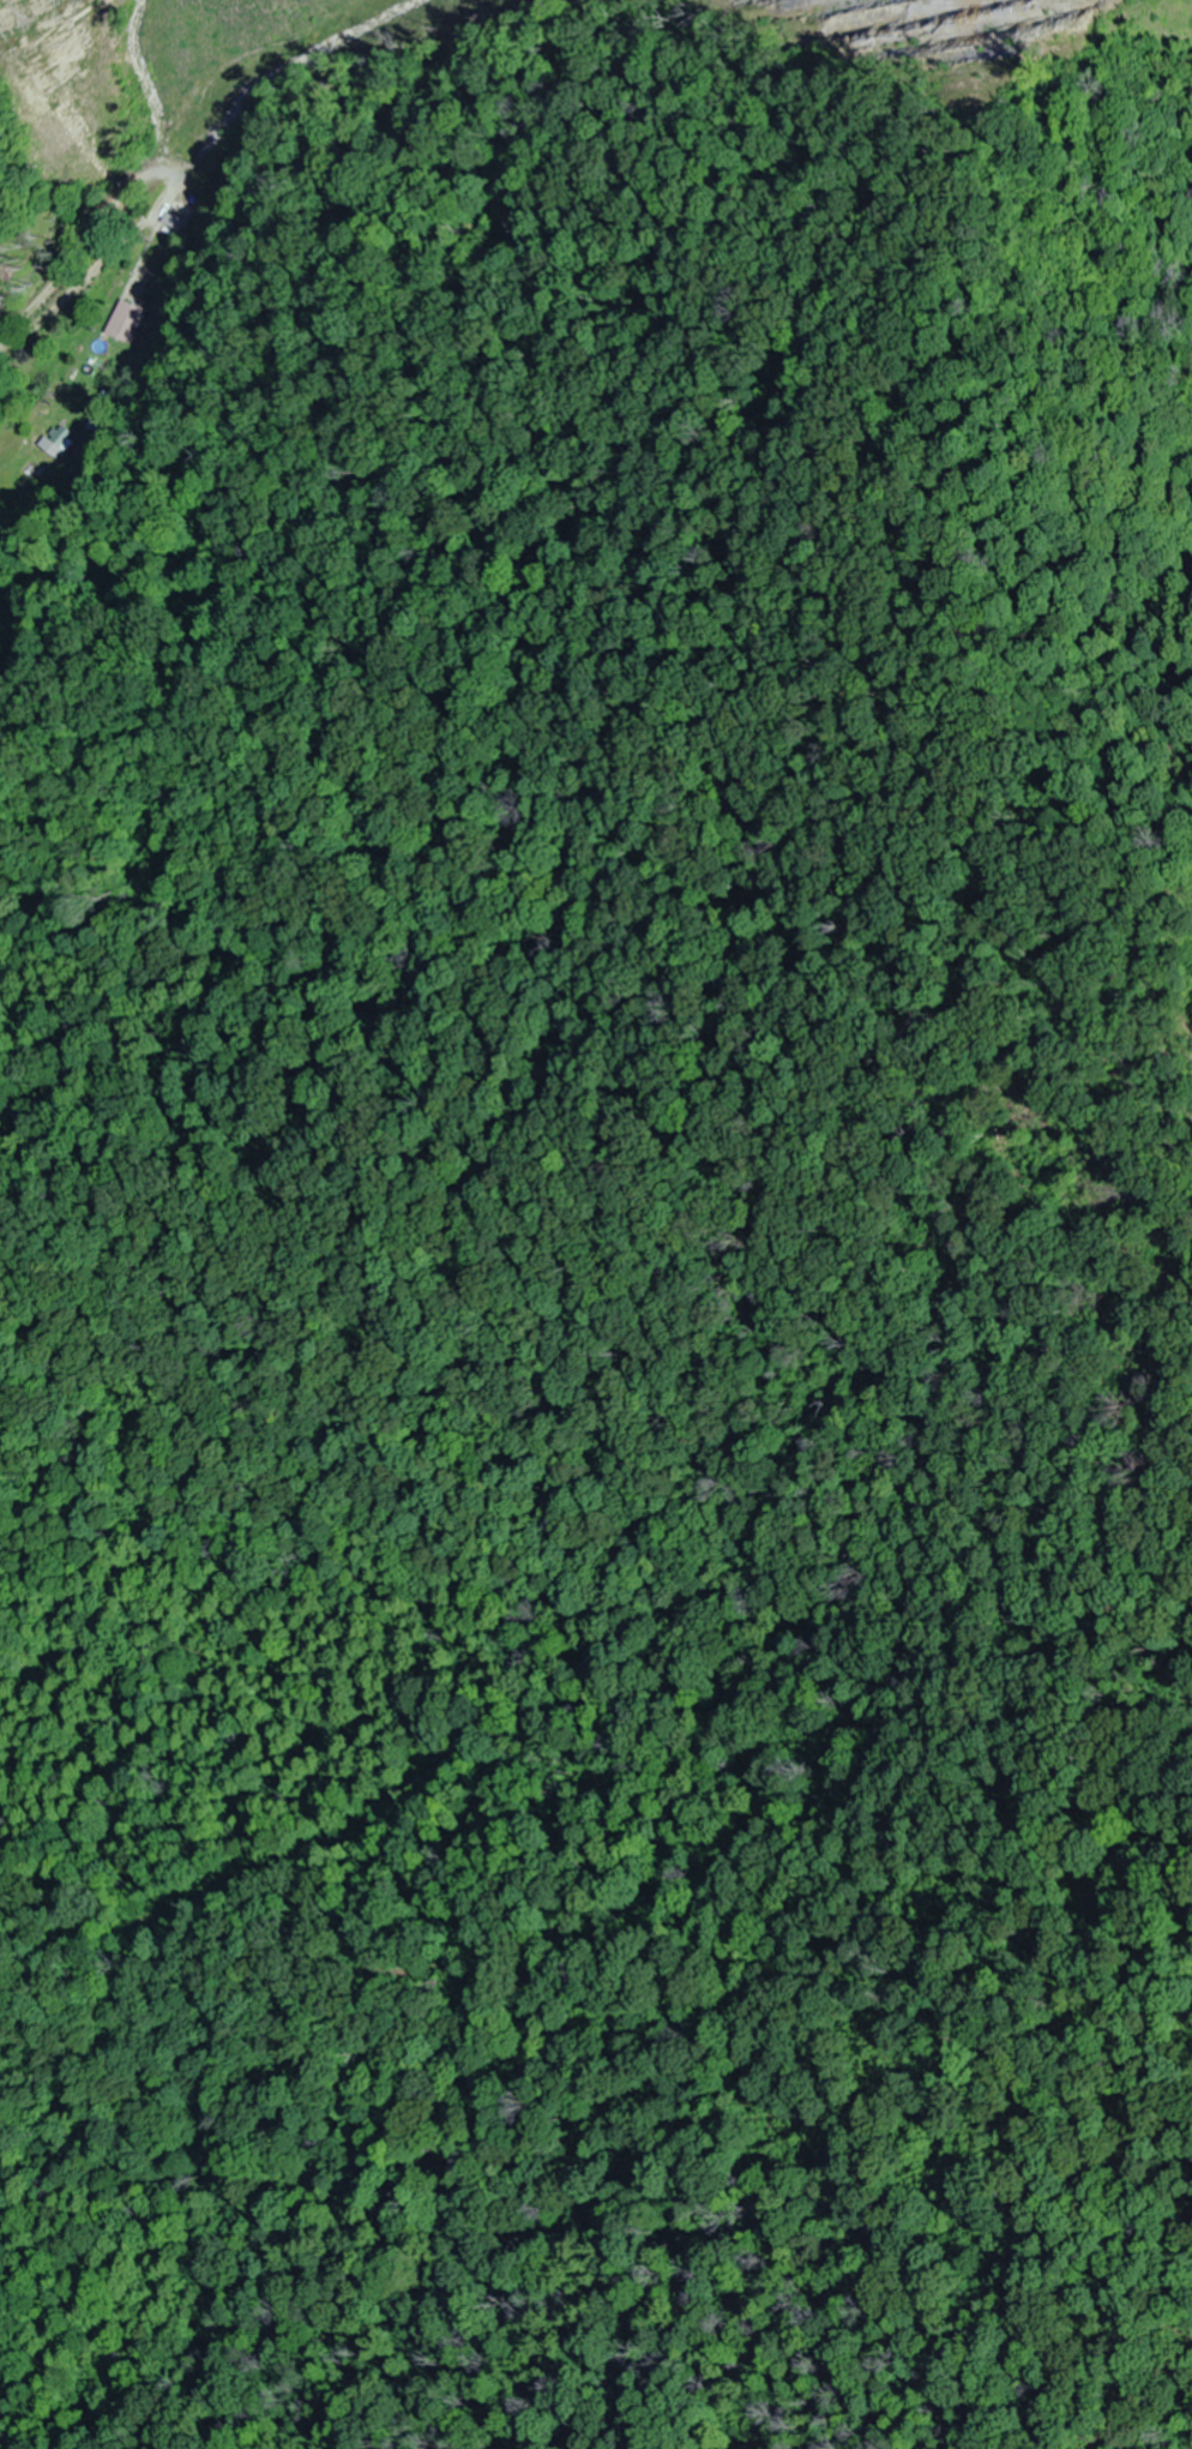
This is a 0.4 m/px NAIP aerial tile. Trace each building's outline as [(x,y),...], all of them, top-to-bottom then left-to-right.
[(110,335),(144,347),(156,313),(122,300),(110,335)] [(74,452),(83,434),(69,426),(60,445),(74,452)]
